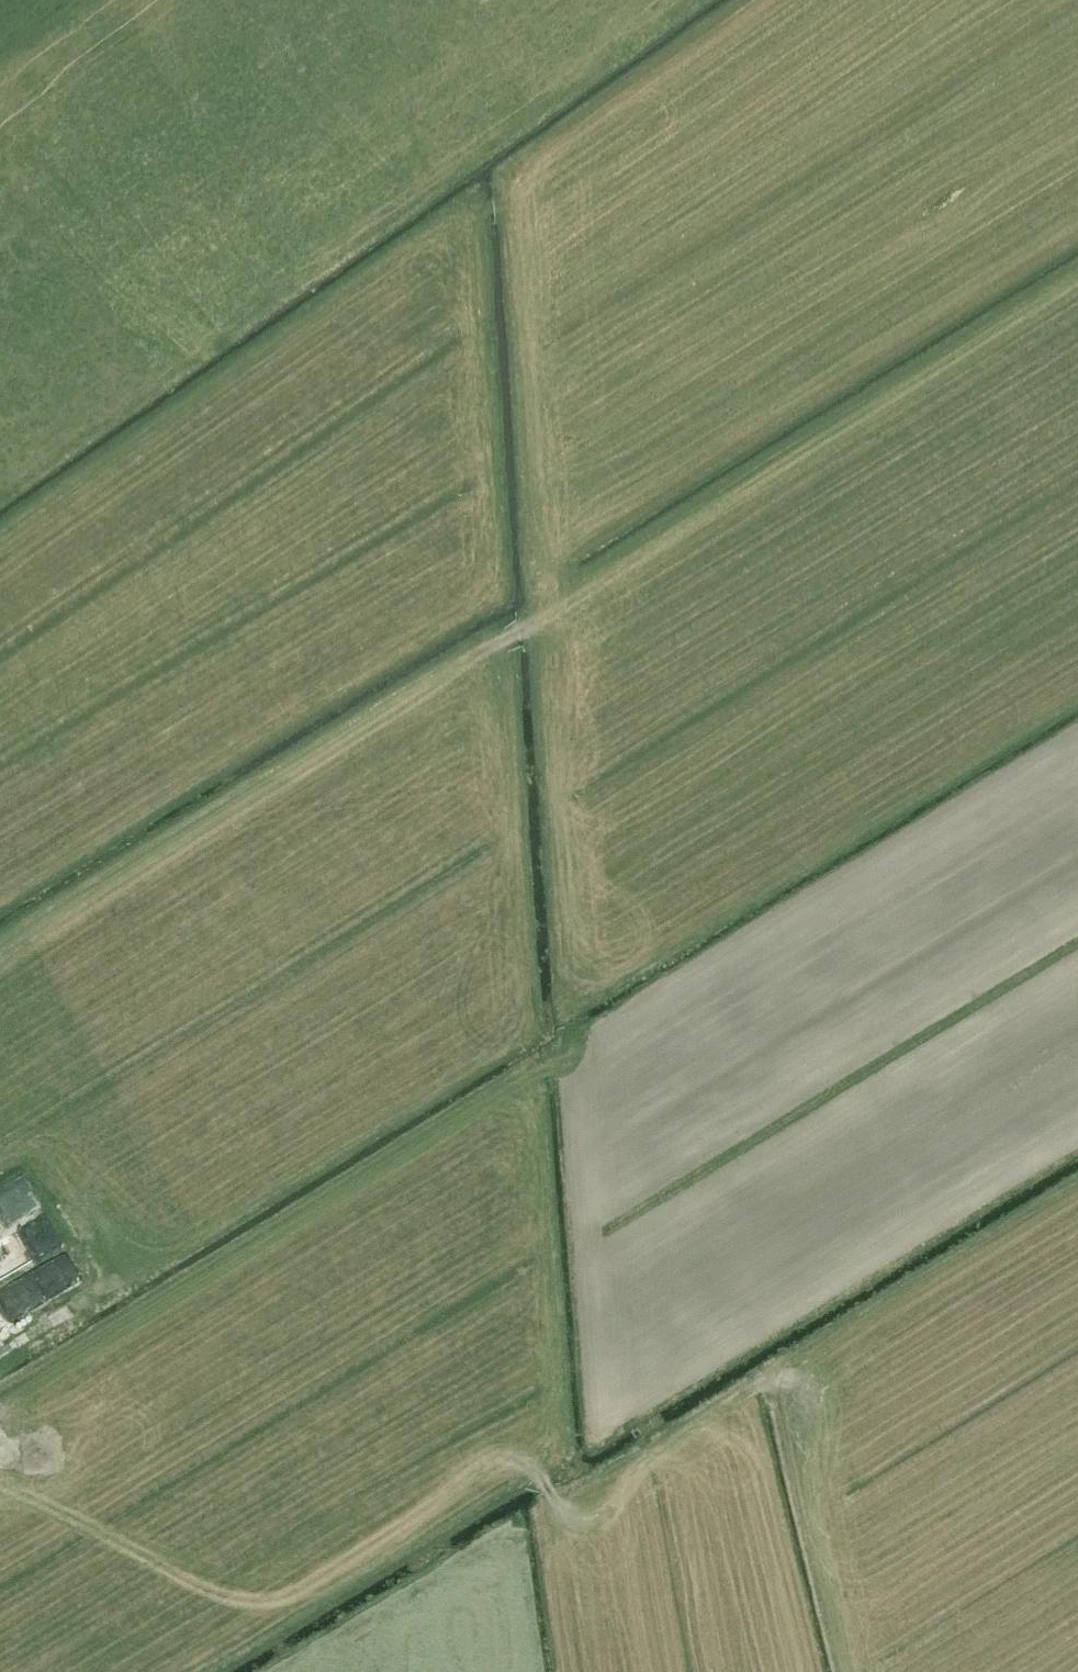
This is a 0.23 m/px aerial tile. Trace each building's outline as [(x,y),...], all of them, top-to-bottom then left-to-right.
[(46,1276),(57,1264),(63,1271),(73,1261),(17,1208),(0,1226),(0,1232),(1,1233),(0,1234),(0,1243),(14,1257),(20,1251),(46,1276)]
